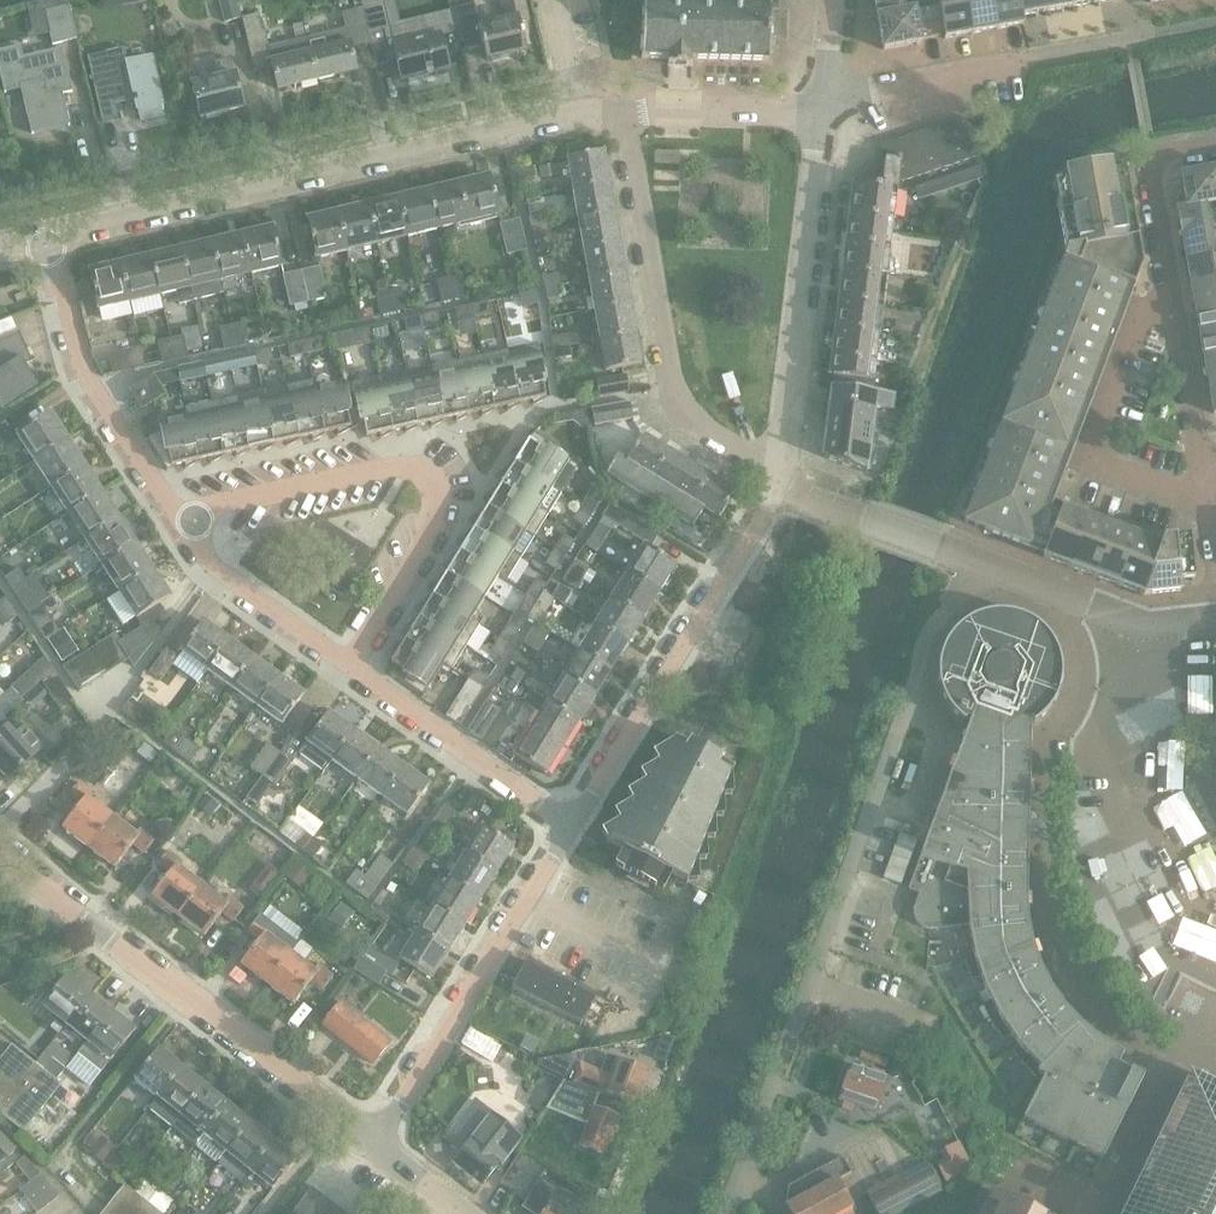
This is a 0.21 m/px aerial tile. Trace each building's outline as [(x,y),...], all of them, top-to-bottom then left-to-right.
[(225,23),(241,19),(236,0),(220,0),(225,23)] [(524,0),(494,0),(496,6),(504,4),(508,21),(479,27),(473,0),(470,0),(455,4),(465,49),(482,45),(486,61),(527,51),(520,24),(529,22),(524,0)] [(668,66),(692,66),(692,60),(770,62),(771,7),(670,4),(669,0),(646,0),(647,4),(644,4),(642,59),(668,60),(668,66)] [(878,18),(906,13),(906,12),(903,0),(875,0),(878,18)] [(939,6),(940,6),(946,39),(972,35),(966,0),(938,0),(939,6)] [(972,35),(997,30),(992,0),(966,0),(972,35)] [(997,30),(1024,25),(1023,17),(1022,17),(1019,0),(992,0),(997,30)] [(1022,17),(1023,17),(1047,12),(1045,0),(1019,0),(1022,17)] [(1047,12),(1073,8),(1071,0),(1045,0),(1047,12)] [(363,9),(371,45),(376,68),(393,64),(392,62),(397,61),(402,81),(448,70),(441,37),(395,47),(385,4),(363,9)] [(70,5),(45,11),(53,45),(78,39),(70,5)] [(939,6),(906,12),(906,13),(878,18),(884,51),(922,44),(921,41),(945,36),(945,40),(946,39),(940,6),(939,6)] [(349,43),(311,52),(318,81),(357,71),(352,49),(371,45),(363,9),(342,14),(349,43)] [(318,81),(311,52),(308,39),(270,48),(265,31),(263,32),(259,15),(242,19),(255,72),(273,68),(278,90),(318,81)] [(6,93),(7,93),(7,91),(22,88),(33,134),(70,126),(63,94),(72,92),(63,49),(24,58),(22,46),(20,47),(20,48),(0,53),(0,68),(6,93)] [(128,61),(91,70),(103,124),(118,120),(114,104),(134,100),(134,103),(136,103),(138,110),(139,110),(142,122),(164,117),(161,105),(162,105),(152,58),(128,64),(128,61)] [(215,63),(219,78),(193,85),(201,119),(244,108),(236,74),(234,75),(231,60),(215,63)] [(963,119),(894,142),(899,157),(903,158),(902,165),(904,170),(973,147),(963,119)] [(835,377),(833,387),(873,392),(898,190),(902,191),(903,182),(976,158),(973,147),(904,170),(902,165),(903,158),(899,157),(894,142),(882,146),(880,158),(876,187),(853,184),(829,377),(835,377)] [(568,158),(574,189),(610,183),(604,152),(568,158)] [(1111,166),(1078,172),(1064,175),(1054,187),(1060,219),(1066,255),(965,523),(1045,553),(1044,558),(1046,559),(1066,505),(1055,500),(1142,270),(1143,270),(1143,269),(1142,269),(1125,174),(1123,174),(1122,169),(1112,171),(1111,166)] [(534,167),(517,171),(520,182),(536,178),(534,167)] [(983,179),(979,167),(915,188),(919,200),(983,179)] [(1181,175),(1187,206),(1204,203),(1205,204),(1206,204),(1206,205),(1215,203),(1215,169),(1181,175)] [(491,176),(460,184),(469,222),(500,215),(491,176)] [(610,183),(574,189),(579,220),(615,213),(610,183)] [(460,184),(430,191),(439,230),(469,222),(460,184)] [(430,191),(399,198),(408,237),(439,230),(430,191)] [(399,198),(369,205),(378,244),(408,237),(399,198)] [(1177,208),(1187,260),(1215,255),(1214,254),(1206,205),(1206,204),(1205,204),(1204,203),(1187,206),(1177,208)] [(369,205),(339,213),(348,251),(378,244),(369,205)] [(348,251),(339,213),(308,220),(316,259),(348,251)] [(615,213),(579,220),(585,250),(621,243),(615,213)] [(528,218),(531,229),(548,225),(545,214),(528,218)] [(519,221),(502,225),(509,254),(526,250),(519,221)] [(548,225),(531,229),(534,240),(550,236),(548,225)] [(274,228),(243,235),(252,274),(283,267),(274,228)] [(243,235),(212,242),(221,281),(252,274),(243,235)] [(212,242),(182,250),(191,288),(221,281),(212,242)] [(621,243),(585,250),(590,280),(626,274),(621,243)] [(182,250),(151,257),(161,295),(177,292),(180,305),(194,301),(191,288),(182,250)] [(1187,260),(1191,286),(1215,282),(1215,254),(1214,254),(1215,255),(1187,260)] [(151,257),(121,264),(130,303),(161,295),(151,257)] [(90,271),(99,310),(99,311),(100,311),(102,318),(106,321),(132,315),(130,303),(121,264),(90,271)] [(319,268),(302,272),(309,301),(326,297),(319,268)] [(309,301),(302,272),(285,277),(291,306),(309,301)] [(543,278),(545,289),(562,285),(559,274),(543,278)] [(626,274),(590,280),(595,310),(632,304),(626,274)] [(462,277),(450,279),(455,299),(466,297),(462,277)] [(455,299),(450,279),(439,282),(443,302),(455,299)] [(1191,286),(1196,311),(1215,308),(1215,282),(1191,286)] [(562,285),(545,289),(548,300),(564,296),(562,285)] [(401,290),(389,293),(394,313),(405,310),(401,290)] [(537,292),(520,296),(523,307),(539,304),(537,292)] [(394,313),(389,293),(378,295),(382,315),(394,313)] [(488,302),(472,306),(474,318),(491,314),(488,302)] [(632,304),(595,310),(601,340),(637,334),(632,304)] [(474,318),(472,306),(456,309),(458,321),(474,318)] [(1196,311),(1201,337),(1215,334),(1215,308),(1196,311)] [(437,313),(421,317),(424,329),(440,325),(437,313)] [(424,329),(421,317),(405,320),(408,332),(424,329)] [(244,324),(233,327),(237,347),(248,344),(244,324)] [(387,324),(370,328),(373,340),(389,336),(387,324)] [(237,347),(233,327),(221,329),(226,349),(237,347)] [(373,340),(370,328),(354,331),(357,343),(373,340)] [(0,408),(38,383),(26,365),(33,362),(20,331),(0,339),(0,407),(0,408)] [(637,334),(601,340),(606,372),(643,365),(637,334)] [(1201,337),(1205,363),(1215,361),(1215,334),(1201,337)] [(552,337),(553,348),(570,346),(569,335),(552,337)] [(183,337),(172,340),(176,360),(187,357),(183,337)] [(321,338),(305,342),(308,354),(324,350),(321,338)] [(176,360),(172,340),(160,342),(165,362),(176,360)] [(308,354),(305,342),(289,346),(291,357),(308,354)] [(538,344),(508,350),(520,406),(522,405),(521,404),(532,401),(534,405),(532,406),(533,407),(549,399),(548,398),(546,398),(543,383),(544,383),(545,384),(546,383),(538,344)] [(570,346),(553,348),(555,359),(572,357),(570,346)] [(110,355),(110,356),(114,373),(143,367),(140,349),(110,355)] [(270,349),(254,353),(257,365),(273,361),(270,349)] [(508,350),(483,356),(495,412),(497,411),(496,409),(506,407),(508,411),(506,412),(507,413),(520,406),(508,350)] [(257,365),(254,353),(238,356),(240,368),(257,365)] [(483,356),(457,361),(469,417),(471,416),(471,415),(481,412),(483,416),(481,417),(482,418),(495,412),(483,356)] [(219,360),(203,364),(206,376),(222,372),(219,360)] [(457,361),(431,367),(433,376),(434,376),(444,422),(446,422),(445,420),(455,418),(457,422),(455,423),(456,424),(469,417),(457,361)] [(1205,363),(1210,388),(1215,387),(1215,361),(1205,363)] [(206,376),(203,364),(187,367),(189,379),(206,376)] [(178,370),(153,375),(154,377),(159,386),(180,381),(178,370)] [(434,376),(433,376),(409,381),(419,428),(420,427),(420,426),(430,423),(432,427),(430,428),(431,429),(444,422),(434,376)] [(597,381),(600,398),(629,392),(626,376),(597,381)] [(142,410),(155,402),(165,395),(159,386),(154,377),(130,392),(142,410)] [(352,385),(345,386),(350,413),(359,411),(361,423),(362,423),(363,422),(366,437),(379,434),(381,438),(379,439),(380,440),(393,434),(383,387),(384,387),(382,377),(352,384),(352,385)] [(314,380),(287,386),(289,395),(290,395),(300,442),(302,441),(301,439),(311,437),(313,441),(311,442),(312,443),(325,436),(315,390),(316,390),(314,380)] [(409,381),(384,387),(383,387),(393,434),(395,433),(394,431),(405,429),(406,433),(405,433),(405,435),(419,428),(409,381)] [(345,383),(316,390),(315,390),(325,436),(327,435),(326,434),(337,431),(339,435),(337,436),(338,437),(362,425),(362,423),(361,423),(359,411),(350,413),(345,386),(345,383)] [(873,392),(833,387),(825,458),(866,473),(867,470),(871,470),(877,453),(869,452),(874,408),(891,410),(893,394),(873,392)] [(263,391),(238,397),(240,406),(239,406),(249,453),(251,452),(250,450),(261,448),(262,452),(261,453),(261,454),(275,447),(264,401),(265,401),(263,391)] [(289,395),(265,401),(264,401),(275,447),(276,446),(276,445),(286,443),(288,446),(286,447),(287,448),(300,442),(290,395),(289,395)] [(238,397),(211,402),(224,458),(226,457),(225,456),(235,454),(237,457),(235,458),(236,459),(249,453),(239,406),(240,406),(238,397)] [(211,402),(185,408),(187,417),(188,417),(198,464),(200,463),(199,461),(210,459),(212,463),(210,464),(210,465),(224,458),(211,402)] [(592,409),(595,427),(596,427),(632,420),(632,421),(634,420),(630,402),(629,402),(630,402),(593,409),(592,409)] [(17,435),(34,461),(68,440),(51,413),(17,435)] [(160,431),(147,439),(167,470),(166,471),(167,472),(175,468),(174,467),(184,465),(186,468),(184,469),(185,471),(198,464),(188,417),(187,417),(159,424),(160,431)] [(0,428),(0,447),(10,440),(1,428),(0,428)] [(515,461),(514,462),(513,462),(562,493),(578,467),(546,447),(549,442),(536,434),(539,431),(537,430),(516,450),(517,452),(519,450),(521,453),(516,462),(515,461)] [(704,510),(720,520),(736,493),(643,436),(627,461),(618,456),(606,475),(607,476),(608,475),(649,500),(693,527),(692,527),(693,528),(704,510)] [(68,440),(34,461),(52,487),(85,466),(68,440)] [(501,483),(500,484),(499,485),(548,515),(562,493),(513,462),(502,472),(503,474),(505,472),(508,475),(502,484),(501,483)] [(85,466),(52,487),(69,513),(102,492),(85,466)] [(602,474),(591,491),(582,506),(593,512),(606,490),(602,474)] [(487,505),(487,506),(486,507),(534,537),(548,515),(499,485),(489,495),(490,496),(491,494),(494,497),(488,506),(487,505)] [(102,492),(69,513),(86,540),(119,518),(102,492)] [(660,534),(611,503),(603,516),(646,543),(645,546),(651,549),(660,534)] [(1066,505),(1046,559),(1070,568),(1071,568),(1089,518),(1067,510),(1068,505),(1066,505)] [(593,512),(582,506),(574,520),(584,526),(593,512)] [(474,527),(473,528),(472,529),(521,559),(534,537),(486,507),(475,517),(476,518),(477,516),(480,519),(475,528),(474,527)] [(119,518),(86,540),(103,566),(136,544),(119,518)] [(1089,518),(1071,568),(1072,569),(1072,568),(1094,577),(1095,578),(1114,528),(1089,518)] [(1114,528),(1095,578),(1096,578),(1096,577),(1119,586),(1118,586),(1119,587),(1138,537),(1114,528)] [(460,549),(459,550),(458,551),(499,576),(499,577),(507,582),(521,559),(472,529),(461,539),(462,540),(464,538),(467,541),(461,550),(460,549)] [(564,536),(555,550),(566,556),(574,542),(564,536)] [(1138,537),(1119,587),(1120,587),(1121,587),(1143,595),(1143,596),(1144,596),(1162,546),(1161,545),(1138,537)] [(1162,546),(1144,596),(1145,596),(1145,595),(1181,592),(1180,581),(1195,580),(1191,537),(1164,540),(1164,539),(1161,545),(1162,546)] [(136,544),(103,566),(120,592),(153,570),(136,544)] [(645,546),(628,572),(660,592),(676,565),(651,549),(645,546)] [(566,556),(555,550),(546,564),(557,570),(566,556)] [(446,571),(445,572),(445,573),(485,598),(499,577),(499,576),(458,551),(447,561),(449,562),(450,561),(453,564),(447,572),(446,571)] [(574,562),(568,572),(583,581),(589,571),(574,562)] [(5,578),(11,588),(26,579),(19,569),(5,578)] [(120,592),(137,619),(138,619),(143,627),(151,639),(151,640),(154,643),(171,620),(160,604),(171,597),(153,570),(120,592)] [(583,581),(568,572),(562,581),(577,590),(583,581)] [(628,572),(612,599),(643,618),(660,592),(628,572)] [(433,593),(432,594),(431,595),(472,620),(472,619),(485,598),(445,573),(434,583),(435,584),(436,583),(439,586),(434,595),(433,593)] [(26,579),(11,588),(27,612),(41,603),(26,579)] [(537,580),(528,594),(538,600),(547,586),(537,580)] [(560,585),(552,597),(564,604),(572,592),(560,585)] [(527,619),(536,624),(538,625),(554,599),(544,592),(527,619)] [(538,600),(528,594),(519,608),(529,614),(538,600)] [(419,615),(418,616),(417,617),(466,647),(480,624),(472,619),(472,620),(431,595),(420,605),(421,606),(423,605),(426,608),(420,617),(419,615)] [(13,607),(6,597),(0,602),(0,615),(13,607)] [(612,599),(596,625),(627,644),(643,618),(612,599)] [(0,615),(0,618),(5,626),(19,616),(13,607),(0,615)] [(1144,1078),(1132,1072),(1133,1071),(1133,1069),(1134,1067),(1133,1065),(1133,1062),(1133,1061),(1132,1059),(1130,1058),(1129,1056),(1127,1056),(1126,1055),(1124,1054),(1101,1041),(1082,1026),(1065,1008),(1051,988),(1040,966),(1032,943),(1028,919),(1027,894),(1028,834),(1039,835),(1039,820),(1029,819),(1031,722),(1032,722),(1034,725),(1041,720),(1045,716),(1050,711),(1053,705),(1056,700),(1059,694),(1061,688),(1062,681),(1062,675),(1062,668),(1061,662),(1060,656),(1057,650),(1055,644),(1051,638),(1047,633),(1043,628),(1038,624),(1032,621),(1027,617),(1021,615),(1014,613),(1008,612),(1002,611),(995,612),(989,613),(983,614),(977,616),(971,619),(965,623),(960,627),(955,631),(951,636),(948,641),(945,647),(942,653),(940,659),(939,665),(939,672),(939,678),(940,685),(941,691),(944,697),(946,703),(950,708),(954,714),(958,718),(963,722),(964,723),(967,719),(970,721),(909,889),(919,893),(915,906),(914,908),(914,909),(914,911),(914,913),(914,915),(915,917),(915,919),(916,920),(917,923),(919,925),(920,926),(923,928),(925,929),(926,929),(930,930),(933,930),(935,930),(969,926),(975,956),(965,959),(972,980),(981,977),(986,989),(991,1001),(982,1005),(992,1024),(1004,1041),(1012,1035),(1019,1045),(1028,1055),(1021,1062),(1036,1078),(1040,1075),(1045,1077),(1023,1119),(1103,1159),(1144,1078)] [(405,638),(404,638),(404,639),(444,664),(444,665),(452,670),(466,647),(417,617),(407,627),(408,628),(409,627),(412,630),(406,639),(405,638)] [(39,630),(45,640),(60,631),(53,621),(39,630)] [(182,651),(207,670),(229,640),(203,622),(182,651)] [(509,624),(500,638),(511,645),(520,630),(509,624)] [(550,633),(538,625),(536,624),(530,634),(544,643),(550,633)] [(596,625),(580,651),(611,670),(627,644),(596,625)] [(151,639),(143,627),(118,643),(126,656),(151,640),(151,639)] [(63,630),(48,640),(63,661),(77,652),(63,630)] [(115,669),(127,661),(111,637),(99,644),(115,669)] [(511,645),(500,638),(492,652),(502,659),(511,645)] [(398,652),(392,662),(391,663),(405,671),(404,673),(403,672),(402,674),(407,677),(405,680),(404,681),(424,696),(425,695),(424,694),(427,689),(428,690),(444,665),(444,664),(404,639),(393,649),(394,650),(395,649),(398,652)] [(229,640),(207,670),(232,688),(254,658),(229,640)] [(103,677),(115,669),(99,644),(87,652),(103,677)] [(167,648),(149,673),(161,681),(179,657),(167,648)] [(580,651),(564,677),(595,696),(611,670),(580,651)] [(92,684),(103,677),(87,652),(76,660),(92,684)] [(21,699),(42,681),(55,672),(46,657),(11,687),(21,699)] [(254,658),(232,688),(257,706),(279,676),(254,658)] [(79,692),(92,684),(76,660),(63,668),(79,692)] [(509,666),(503,676),(518,685),(524,675),(509,666)] [(557,688),(548,703),(579,722),(595,696),(564,677),(547,667),(540,678),(557,688)] [(475,669),(469,679),(483,688),(490,678),(475,669)] [(55,672),(42,681),(62,711),(75,702),(55,672)] [(279,676),(257,706),(283,724),(304,695),(279,676)] [(518,685),(503,676),(497,686),(512,695),(518,685)] [(483,688),(469,679),(446,717),(460,726),(483,688)] [(541,714),(532,729),(563,748),(579,722),(548,703),(531,693),(524,704),(541,714)] [(131,698),(121,711),(135,721),(145,708),(131,698)] [(486,701),(467,731),(481,742),(501,710),(486,701)] [(292,762),(293,763),(299,754),(324,772),(333,760),(354,731),(329,713),(307,742),(295,733),(281,753),(263,777),(275,785),(292,762)] [(0,734),(0,770),(8,779),(44,747),(26,727),(17,735),(8,726),(0,734)] [(563,748),(532,729),(515,756),(546,775),(563,748)] [(354,731),(333,760),(358,778),(379,749),(354,731)] [(172,750),(181,757),(192,744),(183,737),(172,750)] [(603,834),(608,842),(624,851),(616,867),(629,874),(640,879),(663,891),(671,875),(688,884),(698,883),(697,862),(706,861),(705,841),(705,840),(715,840),(714,818),(723,818),(722,797),(732,796),(731,776),(731,775),(730,775),(734,767),(721,760),(693,746),(690,744),(677,738),(673,745),(672,745),(672,746),(654,756),(659,765),(641,776),(646,784),(628,795),(633,803),(633,804),(616,815),(621,823),(620,823),(603,834)] [(192,744),(181,757),(190,764),(201,751),(192,744)] [(251,768),(263,777),(281,753),(268,744),(251,768)] [(379,749),(358,778),(383,796),(404,767),(379,749)] [(163,759),(154,771),(166,781),(175,769),(163,759)] [(404,767),(383,796),(408,815),(430,786),(404,767)] [(63,827),(89,848),(113,816),(91,799),(95,794),(79,782),(70,795),(81,804),(63,827)] [(207,796),(200,805),(212,814),(219,805),(207,796)] [(445,805),(428,829),(440,838),(458,814),(445,805)] [(113,816),(89,848),(116,868),(134,844),(146,853),(155,840),(140,829),(136,834),(113,816)] [(483,827),(466,854),(497,873),(514,846),(483,827)] [(295,844),(304,851),(314,838),(305,831),(295,844)] [(314,838),(304,851),(313,858),(324,845),(314,838)] [(416,845),(410,854),(423,864),(430,854),(416,845)] [(152,896),(179,916),(203,885),(180,867),(184,862),(168,851),(159,863),(171,872),(152,896)] [(423,864),(410,854),(403,863),(417,873),(423,864)] [(466,854),(450,880),(481,899),(497,873),(466,854)] [(357,870),(346,884),(367,899),(377,886),(393,864),(381,856),(365,876),(357,870)] [(299,858),(289,873),(304,884),(314,870),(299,858)] [(260,875),(250,887),(262,896),(271,885),(260,875)] [(450,880),(434,906),(465,925),(481,899),(450,880)] [(203,885),(179,916),(205,936),(223,912),(235,921),(244,909),(229,897),(225,902),(203,885)] [(342,902),(328,920),(340,929),(354,911),(342,902)] [(392,916),(378,906),(371,915),(385,925),(392,916)] [(434,906),(417,932),(448,951),(465,925),(434,906)] [(241,964),(268,984),(292,953),(269,936),(273,931),(258,919),(248,931),(260,940),(241,964)] [(448,951),(417,932),(401,959),(432,978),(448,951)] [(292,953),(268,984),(294,1004),(313,980),(324,989),(333,977),(318,965),(314,970),(292,953)] [(354,970),(360,973),(379,985),(387,972),(362,956),(354,970)] [(512,992),(513,993),(515,989),(581,1023),(579,1027),(580,1027),(596,997),(528,962),(512,992)] [(59,1034),(66,1025),(90,995),(67,976),(43,1006),(58,1019),(51,1028),(59,1034)] [(90,995),(66,1025),(88,1042),(112,1012),(90,995)] [(341,1003),(324,1025),(373,1064),(391,1042),(341,1003)] [(112,1012),(88,1042),(78,1054),(101,1072),(135,1030),(112,1012)] [(527,1035),(522,1045),(534,1052),(540,1041),(527,1035)] [(12,1045),(3,1056),(27,1076),(37,1064),(12,1045)] [(135,1078),(158,1097),(182,1068),(159,1049),(135,1078)] [(594,1092),(595,1089),(633,1105),(646,1072),(608,1057),(602,1072),(580,1064),(580,1065),(571,1061),(573,1055),(539,1060),(538,1065),(573,1082),(573,1083),(594,1092)] [(0,1060),(0,1074),(18,1088),(27,1076),(3,1056),(0,1060)] [(53,1059),(44,1070),(57,1080),(65,1069),(53,1059)] [(18,1088),(9,1100),(0,1111),(0,1112),(24,1131),(62,1084),(57,1080),(44,1070),(37,1064),(27,1076),(18,1088)] [(853,1106),(876,1113),(887,1079),(851,1066),(837,1107),(851,1112),(853,1106)] [(182,1068),(158,1097),(149,1108),(172,1127),(205,1086),(182,1068)] [(1190,1071),(1128,1201),(1019,1149),(998,1193),(991,1190),(980,1213),(1215,1213),(1215,1083),(1190,1071)] [(9,1100),(18,1088),(0,1074),(0,1093),(9,1100)] [(546,1079),(528,1103),(540,1112),(559,1089),(546,1079)] [(564,1083),(562,1085),(547,1109),(588,1124),(580,1146),(604,1155),(619,1117),(594,1107),(598,1096),(564,1083)] [(205,1086),(172,1127),(194,1144),(203,1133),(204,1134),(228,1105),(205,1086)] [(0,1093),(0,1111),(9,1100),(0,1093)] [(463,1153),(455,1163),(484,1185),(521,1137),(476,1100),(445,1139),(463,1153)] [(204,1134),(197,1142),(198,1144),(198,1148),(215,1161),(218,1160),(219,1161),(226,1152),(227,1152),(250,1123),(228,1105),(204,1134)] [(250,1123),(227,1152),(218,1164),(240,1181),(249,1170),(250,1170),(273,1141),(250,1123)] [(0,1143),(0,1149),(8,1158),(9,1159),(18,1150),(5,1138),(0,1143)] [(92,1150),(90,1152),(104,1163),(113,1152),(99,1141),(92,1150)] [(273,1141),(250,1170),(240,1182),(250,1190),(259,1178),(273,1189),(297,1160),(273,1141)] [(944,1158),(935,1163),(946,1184),(972,1170),(957,1142),(940,1151),(944,1158)] [(8,1158),(0,1149),(0,1164),(8,1158)] [(114,1154),(104,1166),(117,1176),(121,1170),(121,1160),(114,1154)] [(500,1185),(513,1193),(532,1163),(519,1154),(500,1185)] [(843,1157),(816,1172),(824,1187),(788,1207),(792,1213),(840,1213),(852,1207),(838,1181),(852,1173),(843,1157)] [(532,1163),(513,1193),(527,1201),(540,1180),(546,1171),(532,1163)] [(926,1163),(896,1178),(911,1207),(941,1192),(926,1163)] [(41,1174),(31,1182),(49,1206),(60,1198),(41,1174)] [(896,1178),(866,1194),(877,1213),(898,1213),(911,1207),(896,1178)] [(527,1201),(523,1208),(533,1213),(543,1213),(558,1191),(540,1180),(527,1201)] [(31,1182),(20,1190),(38,1213),(39,1213),(49,1206),(31,1182)] [(116,1196),(139,1213),(140,1213),(149,1203),(125,1184),(116,1196)] [(313,1189),(294,1213),(346,1213),(313,1189)] [(543,1213),(594,1213),(558,1191),(543,1213)] [(107,1207),(116,1213),(139,1213),(116,1196),(107,1207)] [(140,1213),(163,1213),(149,1203),(140,1213)]
